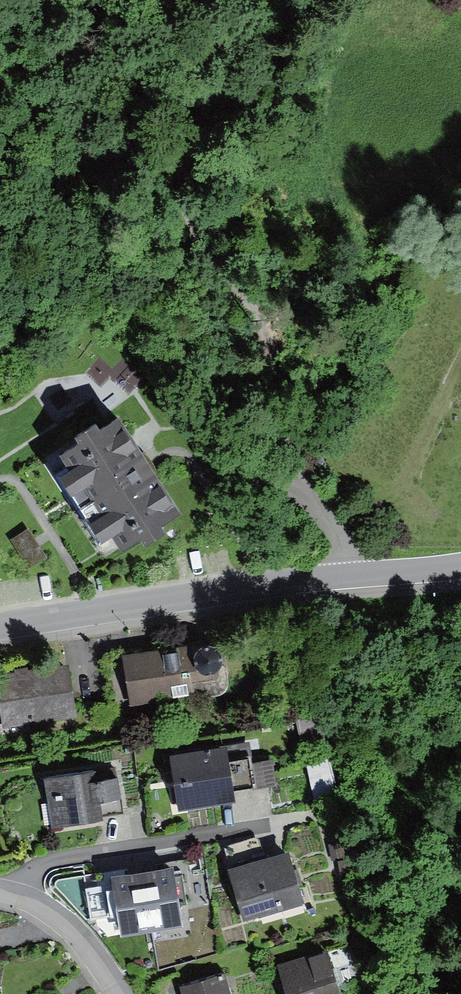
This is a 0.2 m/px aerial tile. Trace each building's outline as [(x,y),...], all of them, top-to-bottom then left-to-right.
[(121,424),(60,463),(71,480),(60,487),(101,550),(112,542),(124,561),(140,551),(145,559),(165,547),(163,538),(185,524),(121,424)] [(28,533),(13,542),(29,570),(44,561),(28,533)] [(203,634),(121,646),(129,703),(196,693),(194,676),(216,673),(224,653),(223,645),(218,639),(211,635),(203,634)] [(0,673),(0,699),(3,723),(76,713),(69,663),(27,669),(26,663),(13,665),(13,671),(0,673)] [(296,715),(302,745),(324,741),(318,711),(296,715)] [(227,741),(171,749),(180,806),(235,798),(233,785),(255,781),(251,750),(229,754),(227,741)] [(327,755),(306,760),(315,799),(336,794),(327,755)] [(98,763),(43,771),(51,826),(105,818),(102,797),(122,794),(118,769),(100,772),(98,763)] [(289,844),(227,861),(243,917),(305,900),(289,844)] [(173,858),(144,862),(154,924),(183,919),(173,858)] [(144,862),(111,868),(114,888),(87,891),(90,917),(119,914),(121,929),(154,924),(144,862)] [(283,964),(290,993),(345,993),(335,952),(283,964)] [(180,982),(184,993),(232,993),(224,969),(180,982)]
